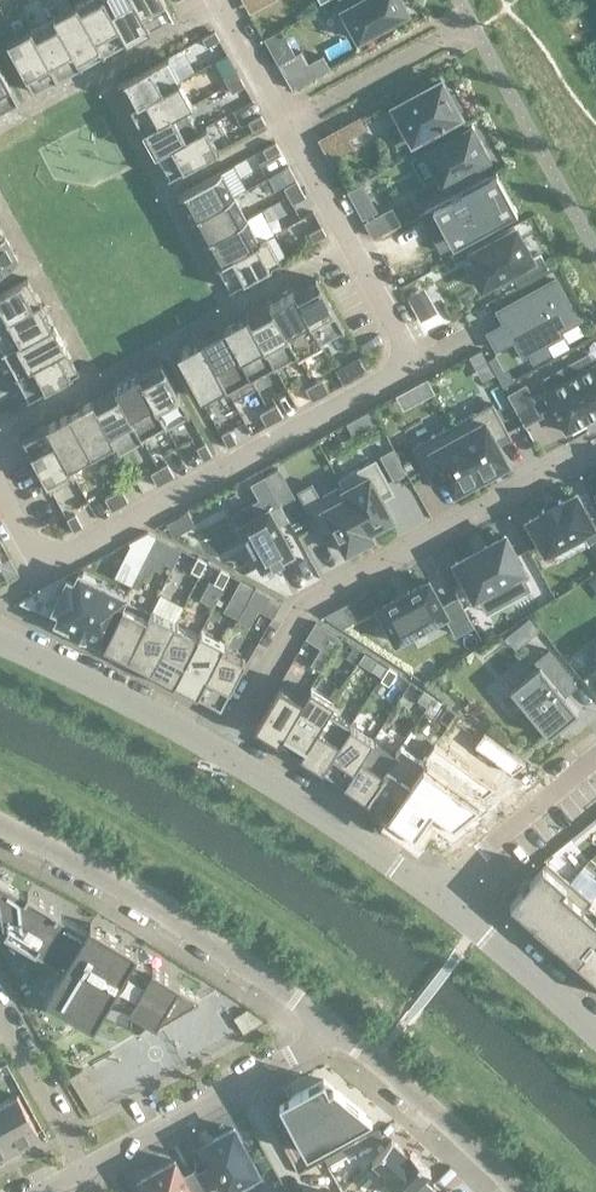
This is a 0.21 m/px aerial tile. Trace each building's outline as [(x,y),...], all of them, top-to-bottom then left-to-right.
[(103,0),(83,0),(77,3),(75,3),(103,54),(104,54),(104,53),(125,41),(125,42),(126,42),(103,0)] [(126,42),(139,35),(146,31),(149,29),(133,0),(103,0),(126,42)] [(149,29),(150,28),(171,16),(171,17),(173,16),(164,0),(133,0),(149,29)] [(379,28),(386,24),(388,24),(389,23),(408,12),(401,0),(357,0),(340,9),(357,40),(377,29),(377,30),(378,29),(379,28)] [(102,55),(103,54),(75,3),(74,4),(75,5),(54,16),(54,15),(52,16),(80,67),(81,66),(81,65),(101,54),(102,55)] [(30,28),(57,79),(59,79),(58,78),(79,67),(80,67),(52,16),(51,16),(52,17),(31,29),(31,28),(30,28)] [(56,80),(57,79),(30,28),(28,29),(29,30),(8,41),(7,41),(6,41),(34,92),(35,92),(35,91),(56,79),(56,80)] [(206,47),(219,40),(214,31),(201,38),(206,47)] [(322,55),(307,63),(314,76),(329,68),(322,55)] [(129,107),(130,108),(178,81),(179,82),(180,81),(180,80),(180,79),(179,79),(167,58),(168,57),(168,56),(117,84),(117,85),(118,85),(130,106),(129,107)] [(16,101),(17,102),(18,101),(0,68),(0,110),(16,101)] [(227,85),(240,78),(235,69),(222,76),(227,85)] [(227,85),(231,93),(244,86),(240,78),(227,85)] [(130,108),(142,131),(185,107),(191,104),(179,82),(178,81),(130,108)] [(440,81),(394,107),(412,141),(459,115),(456,111),(461,109),(452,93),(448,96),(440,81)] [(142,131),(155,154),(198,130),(185,107),(142,131)] [(252,131),(265,124),(260,115),(247,122),(252,131)] [(358,118),(341,127),(347,138),(364,128),(358,118)] [(205,127),(206,127),(206,126),(198,130),(155,154),(155,155),(156,154),(168,176),(167,176),(167,177),(218,149),(218,148),(217,149),(205,127)] [(423,151),(444,189),(472,173),(469,168),(488,158),(470,126),(423,151)] [(275,141),(262,148),(267,157),(280,150),(275,141)] [(190,219),(233,196),(220,172),(177,195),(190,219)] [(495,172),(419,214),(428,230),(432,227),(436,234),(431,236),(440,251),(516,210),(495,172)] [(282,187),(287,196),(300,189),(296,180),(282,187)] [(362,185),(349,192),(363,217),(376,210),(362,185)] [(292,205),(305,197),(300,189),(287,196),(292,205)] [(190,219),(203,242),(246,218),(233,196),(190,219)] [(391,207),(364,222),(373,238),(400,223),(391,207)] [(246,218),(203,242),(215,265),(258,241),(246,218)] [(313,242),(326,235),(321,226),(308,233),(313,242)] [(515,228),(471,252),(475,259),(468,263),(481,288),(510,272),(517,284),(547,267),(540,254),(531,258),(515,228)] [(17,260),(4,236),(0,238),(0,270),(17,260)] [(266,237),(258,241),(215,265),(216,266),(217,265),(221,274),(228,287),(228,288),(279,260),(279,259),(278,260),(266,238),(267,238),(266,237)] [(40,301),(39,300),(38,301),(27,279),(27,278),(0,293),(0,323),(40,301)] [(293,290),(292,291),(320,342),(321,341),(320,340),(342,329),(343,329),(315,278),(314,279),(315,279),(294,291),(293,290)] [(554,279),(496,310),(503,323),(486,332),(496,349),(513,340),(522,357),(528,353),(533,362),(550,352),(545,344),(562,335),(560,330),(577,321),(554,279)] [(321,344),(320,342),(292,291),(269,303),(297,354),(296,355),(298,357),(321,344)] [(40,301),(0,323),(0,348),(1,350),(1,351),(1,352),(2,352),(4,351),(52,324),(52,323),(51,323),(40,303),(40,301)] [(415,311),(420,321),(437,312),(431,302),(415,311)] [(296,355),(297,354),(269,303),(268,304),(268,305),(248,316),(247,315),(246,316),(273,365),(272,365),(273,366),(274,367),(275,366),(274,365),(295,354),(296,355)] [(249,377),(250,377),(272,365),(273,365),(246,316),(223,328),(249,377)] [(65,347),(52,324),(4,351),(16,374),(65,347)] [(226,389),(249,377),(223,328),(200,341),(225,385),(224,386),(226,389)] [(200,399),(224,386),(225,385),(200,341),(176,354),(200,399)] [(65,347),(16,374),(15,374),(15,375),(14,375),(14,376),(15,376),(27,397),(26,398),(27,399),(78,371),(77,370),(76,370),(65,349),(65,348),(65,347)] [(481,350),(470,356),(476,368),(488,362),(481,350)] [(508,394),(524,424),(541,415),(539,411),(551,405),(566,432),(595,415),(595,363),(594,364),(588,353),(567,365),(572,376),(544,391),(545,394),(533,400),(525,385),(508,394)] [(350,363),(357,376),(366,371),(359,358),(350,363)] [(137,376),(163,424),(165,427),(166,426),(165,425),(187,413),(187,414),(188,414),(161,363),(159,363),(160,364),(139,376),(138,375),(137,376)] [(140,436),(163,424),(137,376),(114,388),(140,436)] [(313,384),(320,396),(328,392),(321,379),(313,384)] [(426,379),(414,386),(422,400),(433,393),(426,379)] [(312,401),(320,396),(313,384),(304,388),(312,401)] [(142,439),(140,436),(114,388),(113,389),(113,390),(93,401),(92,400),(91,401),(114,442),(119,452),(120,451),(120,450),(141,439),(141,440),(142,439)] [(508,463),(495,439),(508,432),(490,399),(476,407),(481,416),(454,430),(481,478),(508,463)] [(91,454),(114,442),(91,401),(68,413),(91,454)] [(267,409),(274,422),(283,417),(275,404),(267,409)] [(267,409),(259,413),(266,426),(274,422),(267,409)] [(68,467),(91,454),(68,413),(45,426),(68,467)] [(68,467),(45,426),(44,426),(45,427),(23,439),(23,438),(22,439),(50,489),(51,489),(50,488),(72,476),(72,477),(74,476),(68,467)] [(236,443),(229,430),(220,435),(227,448),(236,443)] [(454,430),(428,445),(423,436),(410,443),(427,476),(440,469),(454,493),(481,478),(454,430)] [(196,448),(203,461),(211,456),(204,443),(196,448)] [(391,450),(380,456),(393,480),(404,473),(391,450)] [(375,459),(336,480),(340,486),(341,485),(367,532),(368,532),(392,518),(379,494),(391,488),(375,459)] [(166,464),(158,468),(165,481),(174,477),(166,464)] [(165,481),(158,468),(150,473),(157,486),(165,481)] [(278,469),(264,476),(265,477),(271,487),(284,480),(278,469)] [(291,550),(269,509),(279,504),(271,487),(265,477),(251,484),(265,509),(237,524),(260,567),(261,569),(264,568),(263,568),(271,564),(272,564),(273,563),(281,559),(283,558),(283,557),(290,553),(293,552),(291,550)] [(311,482),(296,491),(320,535),(332,528),(345,553),(370,539),(371,538),(368,532),(367,532),(341,485),(340,486),(319,497),(311,482)] [(121,489),(112,493),(119,506),(128,502),(121,489)] [(119,506),(112,493),(104,498),(111,511),(119,506)] [(546,551),(582,532),(587,542),(595,538),(595,533),(576,497),(577,497),(575,494),(573,496),(561,503),(561,502),(560,499),(557,501),(558,501),(543,509),(543,508),(541,510),(542,512),(543,513),(530,519),(528,520),(529,523),(530,522),(546,551)] [(66,519),(73,532),(82,527),(75,514),(66,519)] [(473,553),(457,562),(457,561),(454,562),(456,565),(456,564),(473,595),(472,595),(473,597),(476,596),(498,583),(508,600),(529,588),(519,571),(521,571),(523,570),(522,568),(521,568),(505,538),(504,535),(502,536),(502,537),(486,546),(486,545),(483,547),(476,551),(475,551),(473,552),(473,553)] [(156,537),(144,563),(160,571),(172,545),(156,537)] [(199,574),(205,561),(198,557),(191,570),(199,574)] [(222,570),(215,583),(223,587),(230,574),(222,570)] [(104,643),(126,597),(127,595),(125,594),(80,573),(78,572),(77,574),(78,574),(74,582),(67,579),(52,610),(59,613),(56,620),(55,622),(57,623),(70,630),(72,631),(72,630),(75,632),(83,636),(86,637),(88,638),(101,644),(103,645),(104,644),(104,643)] [(588,581),(595,591),(595,575),(588,581)] [(406,592),(398,596),(396,597),(396,598),(379,607),(376,608),(378,610),(395,642),(444,615),(455,634),(471,625),(456,598),(442,606),(429,582),(428,580),(425,581),(426,581),(408,591),(406,592)] [(246,583),(240,596),(247,600),(254,587),(246,583)] [(254,587),(247,600),(255,604),(262,592),(254,587)] [(104,644),(103,645),(127,657),(127,656),(148,613),(149,612),(148,612),(125,601),(125,602),(104,643),(104,644)] [(246,603),(237,620),(249,627),(258,609),(246,603)] [(339,607),(323,616),(343,629),(349,625),(339,607)] [(148,613),(127,657),(150,669),(174,622),(150,609),(149,612),(148,613)] [(528,619),(520,626),(530,638),(538,631),(528,619)] [(174,622),(150,669),(173,681),(198,634),(197,634),(174,622)] [(315,622),(304,639),(319,648),(309,664),(319,671),(340,637),(315,622)] [(225,643),(200,629),(197,634),(198,634),(173,681),(196,693),(222,647),(225,643)] [(222,647),(196,693),(220,707),(246,660),(222,647)] [(509,689),(547,736),(577,712),(561,691),(574,681),(547,649),(533,661),(538,666),(509,689)] [(377,660),(370,670),(381,677),(387,667),(377,660)] [(388,667),(380,679),(389,684),(396,672),(388,667)] [(278,684),(254,726),(277,741),(302,699),(278,684)] [(328,709),(333,701),(332,701),(332,700),(331,700),(330,700),(330,699),(329,699),(329,698),(328,698),(327,698),(327,697),(326,697),(326,696),(325,696),(324,696),(324,695),(323,695),(322,694),(321,694),(321,693),(320,693),(319,693),(319,692),(318,692),(317,691),(316,691),(316,690),(315,690),(314,690),(314,689),(313,689),(313,688),(312,688),(311,688),(311,687),(310,687),(302,699),(277,741),(299,754),(328,709)] [(423,690),(416,700),(427,707),(433,697),(423,690)] [(328,709),(299,754),(321,768),(350,724),(328,709)] [(373,738),(350,724),(321,768),(343,783),(373,738)] [(483,732),(474,746),(511,773),(524,763),(483,732)] [(373,738),(343,783),(365,797),(395,753),(394,753),(373,738)] [(386,812),(422,760),(400,745),(394,753),(395,753),(365,797),(386,812)] [(422,760),(386,812),(413,831),(431,806),(452,821),(478,800),(422,760)] [(532,923),(569,881),(546,861),(528,882),(525,880),(518,887),(521,890),(509,903),(532,923)] [(105,932),(90,923),(86,930),(58,913),(59,911),(27,892),(26,894),(0,879),(0,916),(3,931),(3,932),(36,951),(63,967),(46,997),(93,1025),(111,995),(128,1006),(156,1022),(158,1023),(200,997),(178,984),(179,982),(152,966),(151,968),(133,958),(137,951),(122,942),(105,931),(105,932)] [(569,881),(532,923),(554,942),(587,905),(590,900),(569,881)] [(554,942),(576,961),(595,938),(595,913),(587,905),(554,942)] [(576,961),(595,979),(595,938),(576,961)] [(262,1021),(246,1010),(233,1018),(242,1033),(262,1021)] [(278,1103),(306,1154),(371,1118),(323,1079),(278,1103)] [(13,1151),(26,1144),(24,1140),(37,1133),(17,1095),(0,1104),(0,1125),(12,1147),(11,1147),(13,1151)] [(11,1147),(12,1147),(0,1125),(0,1153),(11,1147)] [(233,1128),(200,1146),(225,1190),(230,1187),(232,1190),(236,1191),(252,1182),(253,1179),(252,1176),(257,1172),(233,1128)] [(421,1179),(430,1170),(410,1152),(408,1154),(391,1139),(371,1160),(388,1176),(384,1181),(396,1191),(436,1191),(421,1179)] [(256,1158),(262,1169),(271,1164),(264,1153),(256,1158)] [(140,1179),(147,1191),(191,1191),(174,1160),(140,1179)]
